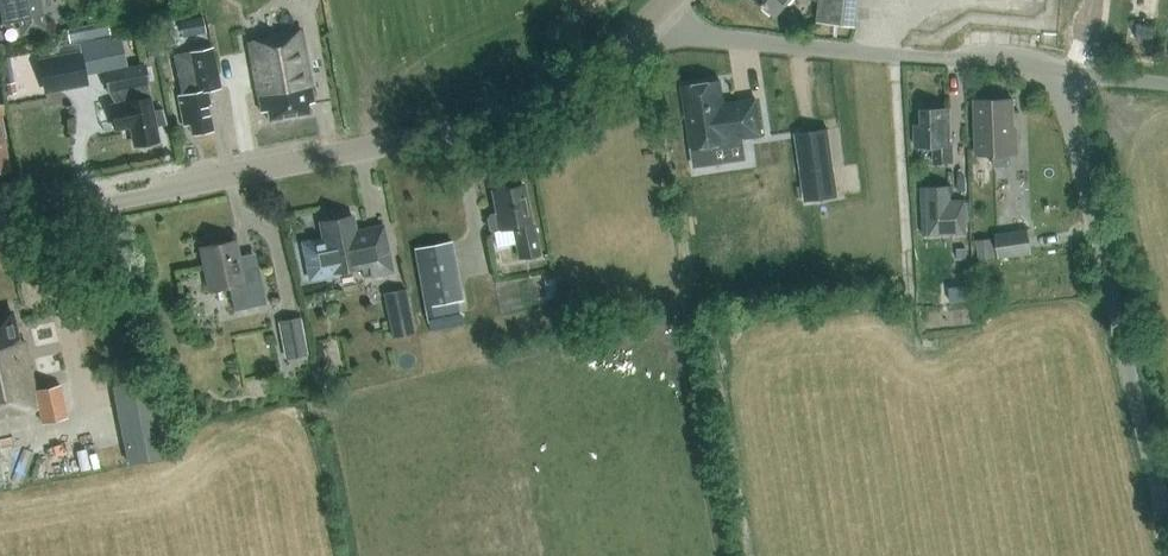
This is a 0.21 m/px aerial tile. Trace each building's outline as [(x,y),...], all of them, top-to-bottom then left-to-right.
[(3,24),(4,25),(21,22),(23,35),(45,31),(39,0),(0,0),(0,25),(3,24)] [(775,15),(789,0),(760,0),(775,15)] [(817,22),(857,26),(860,0),(819,0),(817,22)] [(202,16),(191,18),(194,33),(205,31),(202,16)] [(313,102),(301,29),(267,35),(268,38),(249,42),(262,112),(266,111),(268,121),(309,113),(307,103),(313,102)] [(191,135),(212,131),(207,105),(209,105),(207,91),(220,88),(213,48),(174,55),(181,94),(178,95),(183,125),(189,124),(191,135)] [(84,77),(79,54),(38,63),(42,86),(84,77)] [(107,92),(121,89),(124,103),(115,105),(120,130),(131,128),(134,147),(139,146),(143,149),(147,150),(150,147),(152,143),(157,142),(153,123),(163,121),(165,125),(166,125),(162,110),(153,111),(143,65),(103,73),(107,92)] [(725,107),(721,81),(684,86),(684,87),(688,87),(693,118),(689,119),(693,148),(730,142),(730,139),(762,135),(757,99),(732,103),(732,105),(725,107)] [(991,154),(994,154),(994,166),(1008,166),(1008,154),(1018,154),(1018,130),(1015,130),(1015,99),(977,100),(977,149),(991,149),(991,154)] [(951,143),(949,109),(926,110),(927,124),(916,125),(916,148),(934,147),(935,163),(954,162),(953,143),(951,143)] [(10,171),(0,126),(0,173),(10,171)] [(835,173),(828,128),(795,133),(802,178),(835,173)] [(495,189),(500,212),(493,214),(490,218),(492,227),(496,230),(515,227),(520,255),(541,251),(536,224),(533,224),(528,200),(527,201),(524,184),(495,189)] [(926,187),(929,235),(966,233),(964,200),(950,201),(949,186),(926,187)] [(321,222),(324,238),(304,242),(307,258),(308,264),(312,279),(335,275),(334,272),(363,266),(365,277),(393,271),(384,225),(365,229),(366,231),(357,233),(354,215),(321,222)] [(1027,230),(993,234),(996,258),(1029,254),(1027,230)] [(995,259),(993,238),(976,240),(979,261),(995,259)] [(237,240),(202,247),(210,289),(231,285),(236,311),(268,304),(261,271),(244,274),(237,240)] [(417,249),(429,306),(464,299),(452,242),(417,249)] [(412,317),(407,288),(383,292),(388,322),(412,317)] [(41,408),(44,421),(68,415),(61,384),(37,389),(25,338),(20,339),(13,310),(0,313),(0,417),(41,408)] [(302,318),(283,322),(290,359),(309,356),(302,318)] [(151,381),(114,388),(128,462),(166,455),(151,381)]
